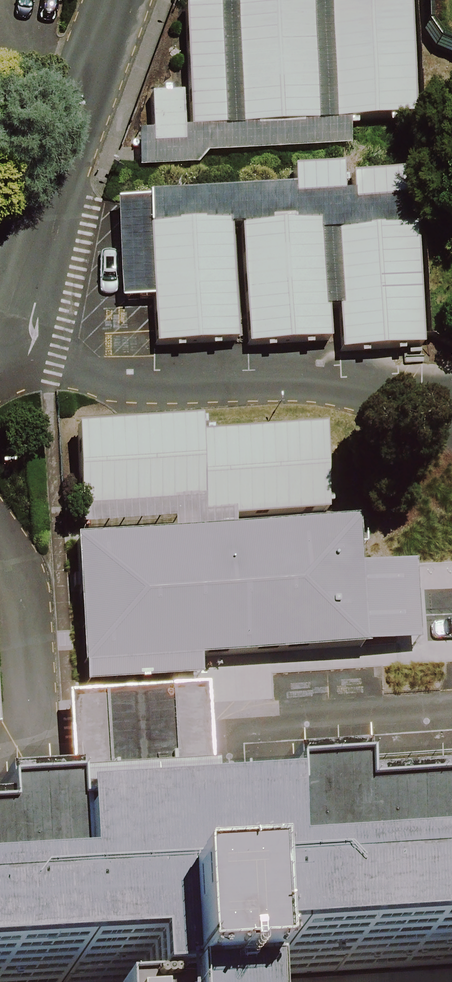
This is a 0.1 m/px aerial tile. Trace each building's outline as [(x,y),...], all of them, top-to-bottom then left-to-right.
[(334,2),(342,119),(414,114),(407,0),(365,0),(334,2)] [(224,4),(180,7),(188,123),(231,120),(224,4)] [(318,6),(243,11),(251,124),(325,120),(318,6)] [(177,87),(152,88),(155,144),(181,142),(177,87)] [(320,165),(270,169),(273,206),(323,202),(320,165)] [(388,171),(335,174),(337,206),(390,203),(388,171)] [(231,220),(150,225),(158,344),(239,338),(231,220)] [(324,222),(246,227),(253,342),(332,337),(324,222)] [(416,231),(338,236),(346,349),(423,344),(416,231)] [(202,419),(79,428),(84,506),(207,498),(203,434),(202,419)] [(326,425),(203,434),(207,498),(208,513),(331,505),(326,425)] [(176,547),(178,575),(262,569),(259,529),(175,534),(176,547)] [(176,547),(115,551),(117,579),(178,575),(176,547)] [(385,581),(261,590),(267,672),(391,663),(385,581)] [(188,597),(113,603),(118,678),(193,673),(188,597)] [(210,689),(70,698),(78,816),(113,814),(115,844),(189,840),(187,808),(219,806),(221,838),(252,836),(248,777),(217,780),(210,689)] [(451,971),(451,834),(339,841),(338,813),(262,818),(263,835),(252,836),(221,838),(189,840),(115,844),(56,847),(55,833),(0,836),(0,981),(261,981),(451,971)]
